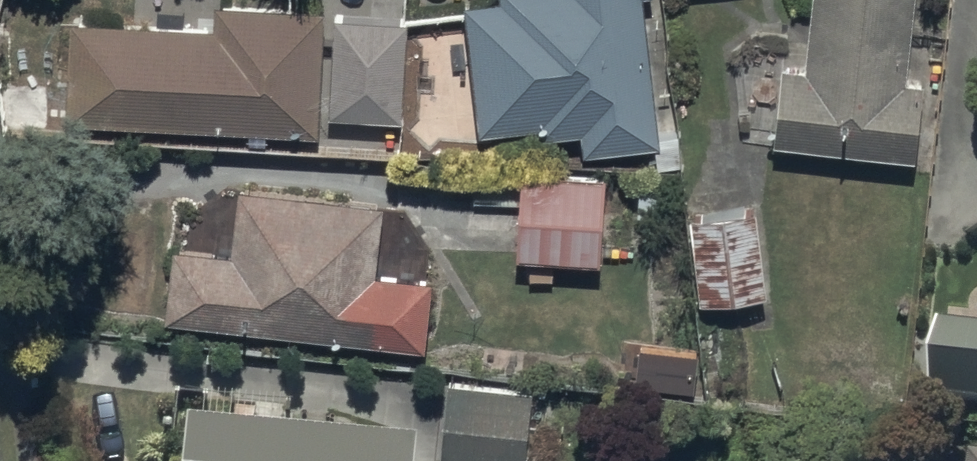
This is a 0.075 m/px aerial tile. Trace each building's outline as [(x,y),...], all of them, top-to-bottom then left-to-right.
[(66,13),(63,115),(317,123),(321,1),(303,0),(214,0),(214,18),(66,13)] [(476,127),(541,120),(543,131),(580,127),(582,145),(660,136),(645,0),(462,0),(476,127)] [(803,62),(779,60),(772,135),(913,148),(920,79),(904,77),(911,0),(809,0),(803,62)] [(403,13),(332,11),(329,110),(356,111),(355,139),(399,140),(403,13)] [(517,176),(513,265),(599,270),(604,180),(517,176)] [(382,210),(238,197),(232,261),(174,255),(167,331),(425,356),(432,288),(375,283),(382,210)] [(770,303),(758,219),(690,228),(701,313),(770,303)] [(940,325),(937,403),(976,405),(976,327),(940,325)] [(452,388),(443,460),(524,460),(531,397),(452,388)] [(187,409),(183,460),(413,460),(416,426),(187,409)]
